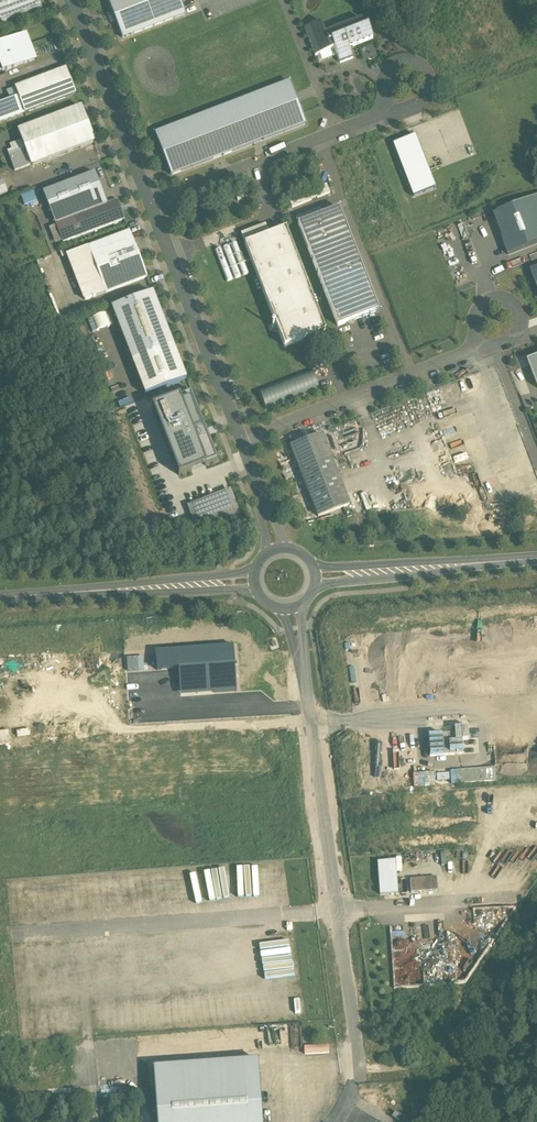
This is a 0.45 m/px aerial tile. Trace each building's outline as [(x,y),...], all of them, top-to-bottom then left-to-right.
[(0,2),(0,22),(0,23),(41,7),(39,0),(6,0),(0,2)] [(122,40),(185,15),(179,0),(107,0),(122,40)] [(362,20),(325,34),(321,22),(304,29),(315,56),(334,49),(340,64),(353,59),(349,48),(372,39),(368,26),(365,27),(362,20)] [(26,35),(5,43),(15,68),(36,60),(26,35)] [(5,43),(0,45),(0,68),(2,73),(15,68),(5,43)] [(66,70),(14,90),(18,99),(24,115),(76,95),(66,70)] [(289,83),(155,135),(171,177),(305,125),(289,83)] [(0,106),(0,125),(24,115),(18,99),(0,106)] [(7,153),(15,174),(95,143),(81,108),(17,132),(21,142),(10,147),(12,151),(7,153)] [(414,136),(392,145),(413,197),(435,188),(414,136)] [(43,195),(55,226),(74,219),(106,207),(94,175),(43,195)] [(32,193),(21,198),(25,208),(36,203),(32,193)] [(509,255),(536,244),(536,198),(494,215),(509,255)] [(201,200),(193,203),(195,209),(203,206),(201,200)] [(106,207),(74,219),(81,237),(124,221),(124,220),(117,202),(117,203),(106,207)] [(339,209),(298,225),(338,327),(379,311),(339,209)] [(74,219),(55,226),(62,245),(81,237),(74,219)] [(286,229),(245,245),(284,348),(325,332),(286,229)] [(129,233),(88,249),(106,295),(147,279),(129,233)] [(106,295),(88,249),(68,257),(85,302),(106,295)] [(153,294),(111,310),(132,363),(173,347),(153,294)] [(173,347),(132,363),(145,398),(186,382),(173,347)] [(536,386),(536,358),(528,361),(536,386)] [(152,408),(179,478),(217,463),(191,393),(152,408)] [(349,506),(322,436),(291,448),(318,518),(349,506)] [(229,494),(191,509),(197,528),(241,523),(229,494)] [(233,647),(155,655),(157,671),(178,669),(180,686),(213,683),(214,694),(237,691),(233,647)] [(460,741),(469,741),(468,726),(455,727),(455,733),(459,733),(460,741)] [(429,735),(430,757),(461,755),(460,741),(459,733),(455,733),(429,735)] [(451,785),(496,781),(495,767),(450,771),(451,785)] [(413,787),(435,785),(434,773),(413,774),(413,787)] [(377,863),(380,895),(398,894),(395,861),(377,863)] [(437,878),(410,880),(412,894),(438,892),(437,878)] [(398,939),(398,932),(394,933),(395,950),(406,950),(405,938),(398,939)] [(258,1061),(153,1069),(157,1121),(263,1121),(258,1061)]
